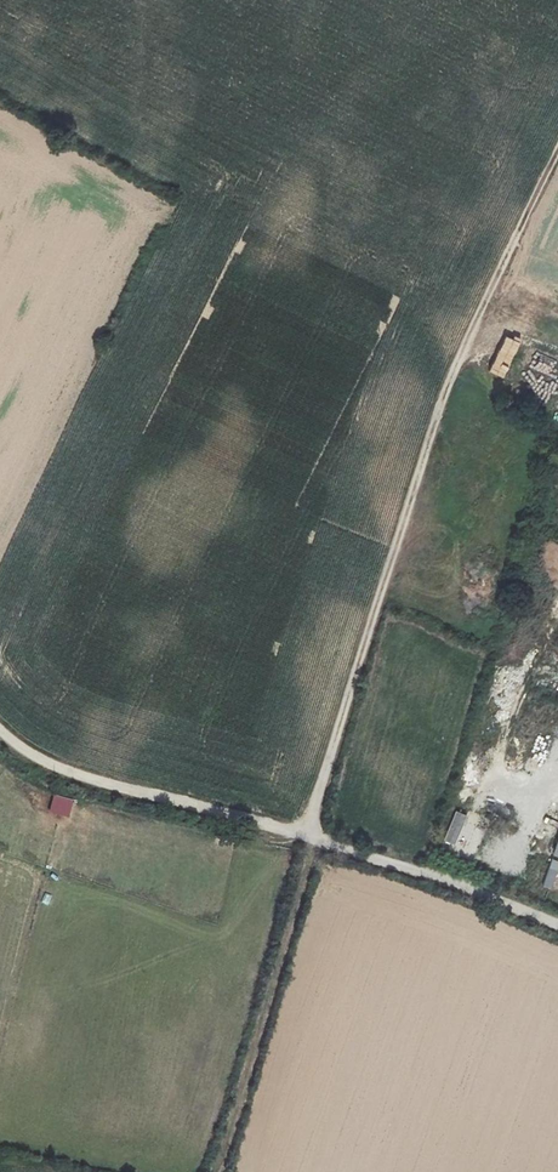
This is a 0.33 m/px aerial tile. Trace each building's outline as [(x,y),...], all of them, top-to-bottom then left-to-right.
[(533,380),(531,386),(546,390),(548,384),(533,380)] [(532,409),(537,393),(512,385),(507,401),(532,409)] [(46,813),(67,820),(73,802),(52,795),(46,813)]
